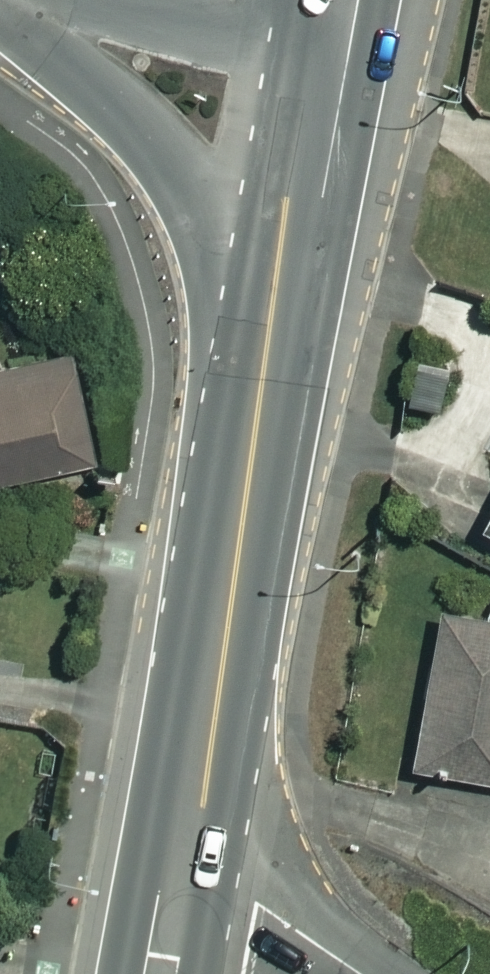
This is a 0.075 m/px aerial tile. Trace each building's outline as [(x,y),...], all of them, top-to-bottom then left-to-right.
[(0,390),(0,492),(84,475),(65,377),(0,390)] [(478,518),(489,525),(489,497),(478,518)] [(438,605),(403,759),(489,778),(489,616),(438,605)]
